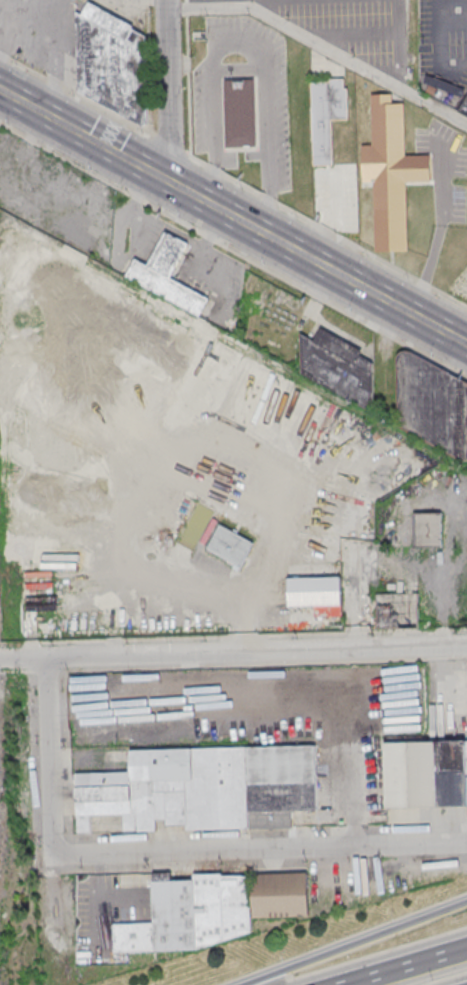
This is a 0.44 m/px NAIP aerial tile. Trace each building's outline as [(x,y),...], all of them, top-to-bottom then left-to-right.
[(78,14),(79,81),(142,117),(144,34),(88,0),(85,0),(78,14)] [(429,73),(423,90),(457,104),(463,89),(429,73)] [(223,77),(225,148),(260,148),(257,77),(223,77)] [(311,81),(330,81),(330,78),(344,78),(344,88),(347,88),(348,118),(331,119),(333,164),(314,165),(311,81)] [(375,251),(407,250),(406,182),(430,181),(430,155),(405,155),(404,102),(392,103),(392,93),(371,93),(373,144),(361,145),(362,181),(373,181),(375,251)] [(459,108),(466,113),(466,95),(459,108)] [(135,258),(147,265),(166,230),(189,243),(171,278),(209,298),(200,315),(126,275),(135,258)] [(301,332),(314,339),(321,327),(362,351),(360,355),(372,362),(373,371),(377,415),(302,372),(301,332)] [(407,351),(403,350),(400,352),(398,354),(401,427),(404,428),(466,463),(466,385),(407,351)] [(414,512),(442,512),(442,547),(414,547),(414,512)] [(219,523),(253,541),(239,566),(208,548),(219,523)] [(417,592),(377,594),(377,628),(419,628),(418,607),(417,592)] [(386,741),(386,808),(466,806),(466,740),(386,741)] [(77,774),(78,833),(156,831),(156,823),(187,823),(187,830),(292,828),(291,812),(317,811),(316,746),(131,750),(131,773),(77,774)] [(114,948),(252,945),(251,919),(309,917),(308,873),(193,876),(194,880),(172,880),(172,873),(154,873),(155,923),(114,924),(114,948)]
